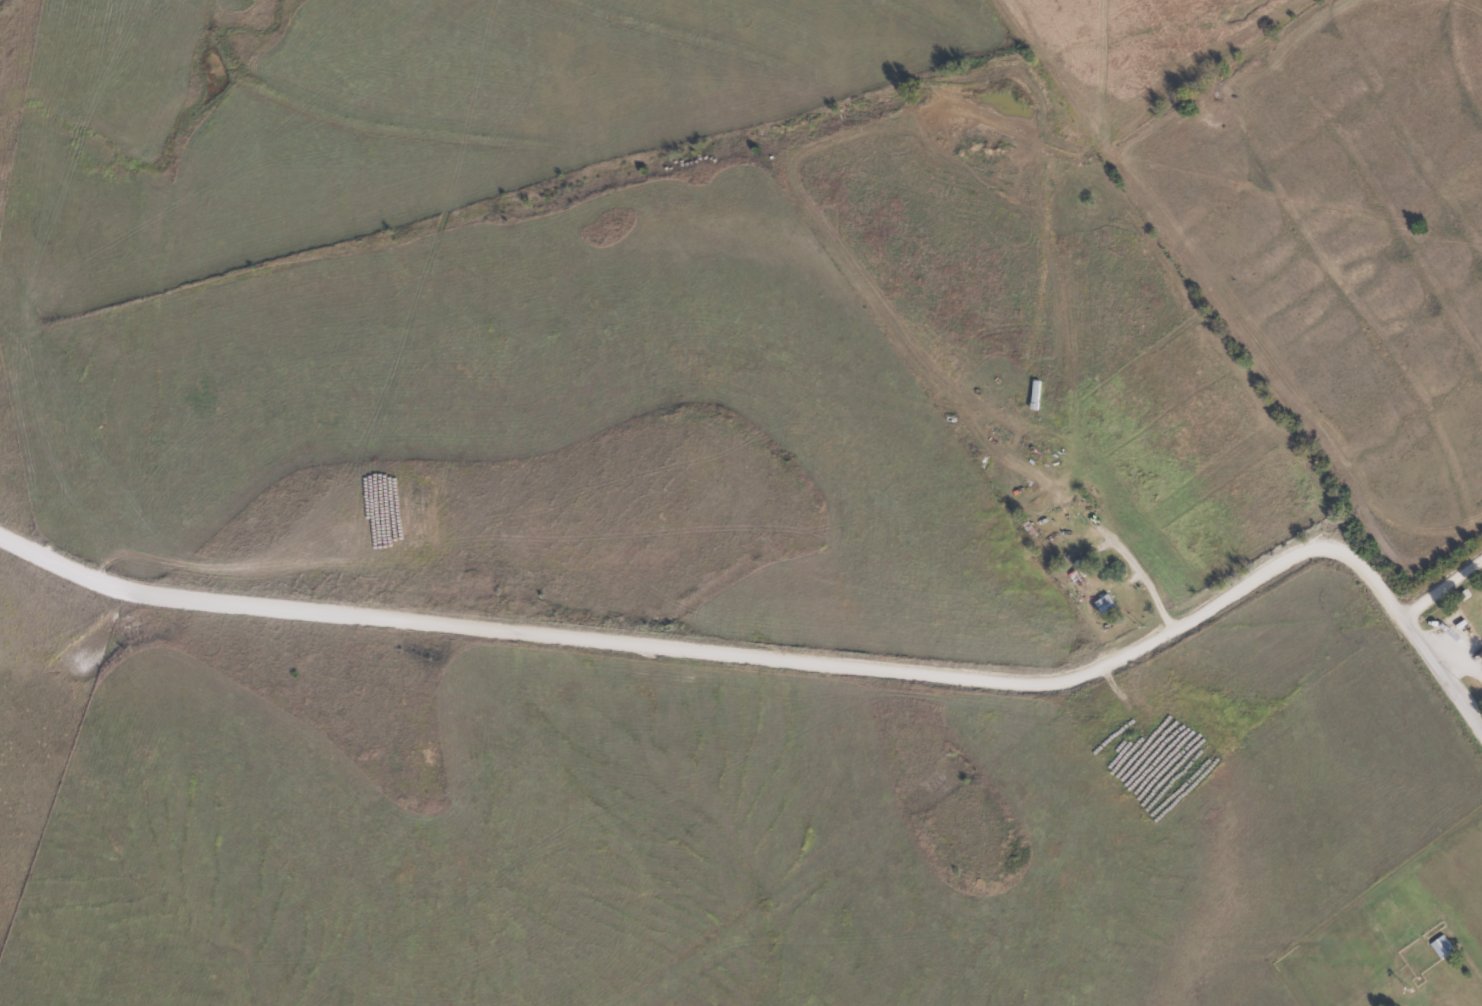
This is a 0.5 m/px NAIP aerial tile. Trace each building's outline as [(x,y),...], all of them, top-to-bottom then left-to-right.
[(1427,945),(1439,961),(1452,952),(1439,936),(1427,945)]
